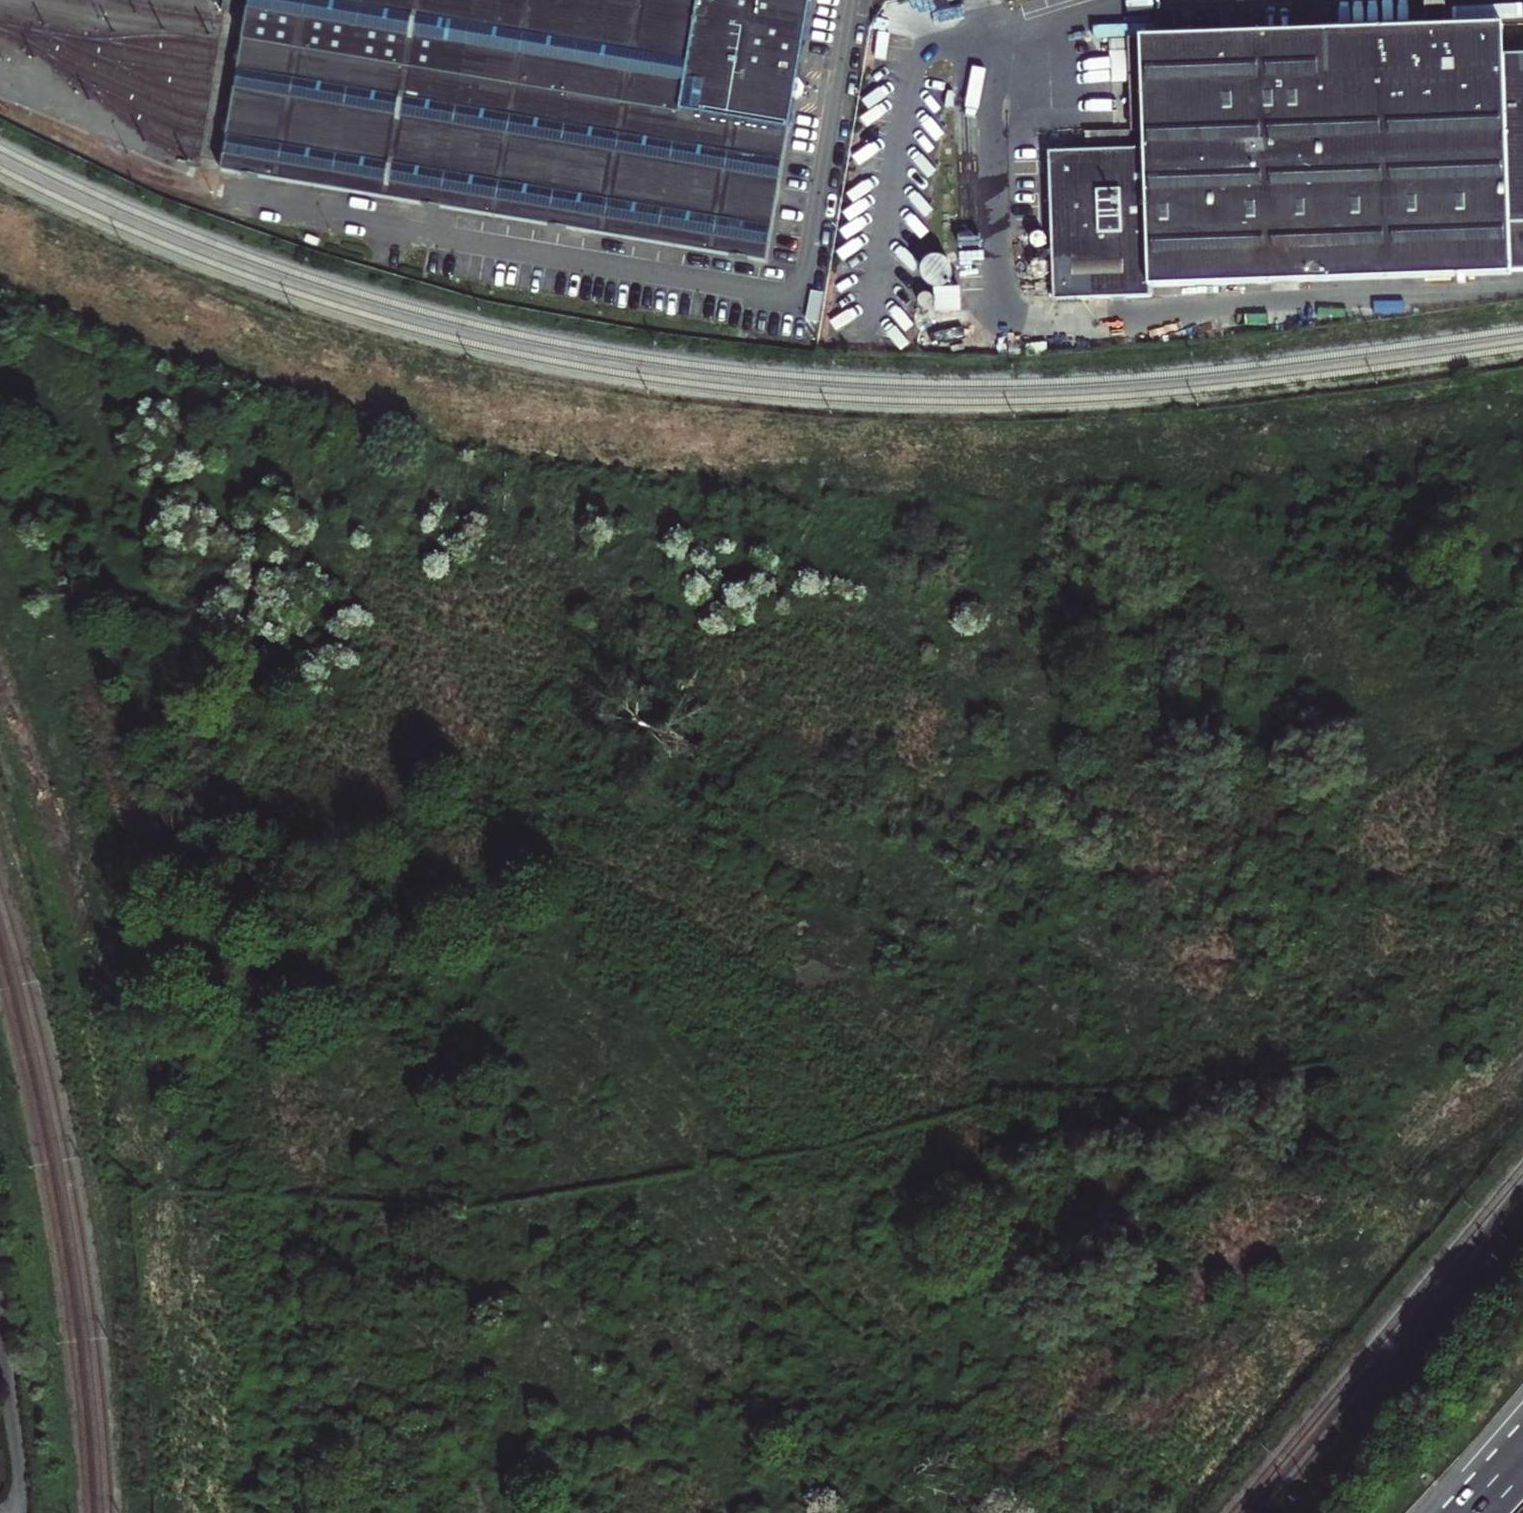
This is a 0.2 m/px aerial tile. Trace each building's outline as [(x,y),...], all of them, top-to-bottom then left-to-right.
[(216,172),(763,261),(789,100),(795,97),(798,91),(797,84),(793,80),(806,0),(244,0),(241,23),(236,48),(234,64),(231,82),(228,101),(225,119),(222,135),(219,154),(216,172)] [(1427,6),(1427,28),(1447,27),(1447,5),(1427,6)] [(1505,57),(1504,26),(1447,27),(1427,28),(1138,37),(1141,133),(1142,149),(1046,152),(1050,301),(1149,298),(1149,288),(1511,277),(1511,273),(1522,273),(1522,56),(1505,57)] [(1141,133),(1138,37),(1127,38),(1130,133),(1141,133)]
